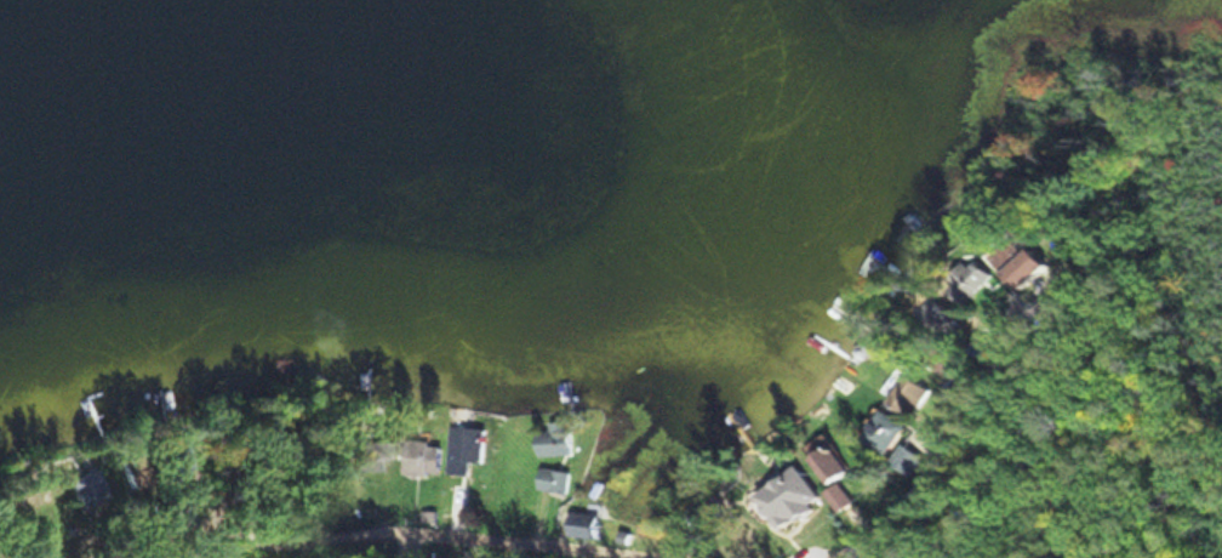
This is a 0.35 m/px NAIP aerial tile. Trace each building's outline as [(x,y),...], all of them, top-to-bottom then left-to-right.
[(1032,288),(1060,262),(1029,230),(1001,256),(1032,288)] [(1005,273),(988,257),(982,264),(979,262),(957,284),(977,303),(1005,273)] [(961,305),(936,303),(934,324),(960,326),(961,305)] [(910,416),(932,388),(911,371),(888,400),(910,416)] [(905,426),(881,411),(863,439),(887,454),(905,426)] [(470,461),(484,462),(486,428),(450,426),(447,473),(469,474),(470,461)] [(571,431),(538,431),(538,455),(571,455),(571,431)] [(830,484),(852,470),(828,433),(806,447),(830,484)] [(406,474),(439,474),(440,442),(407,441),(406,474)] [(892,461),(907,473),(920,457),(905,445),(892,461)] [(570,472),(540,467),(537,489),(566,493),(570,472)] [(568,534),(595,540),(600,516),(573,511),(568,534)]
